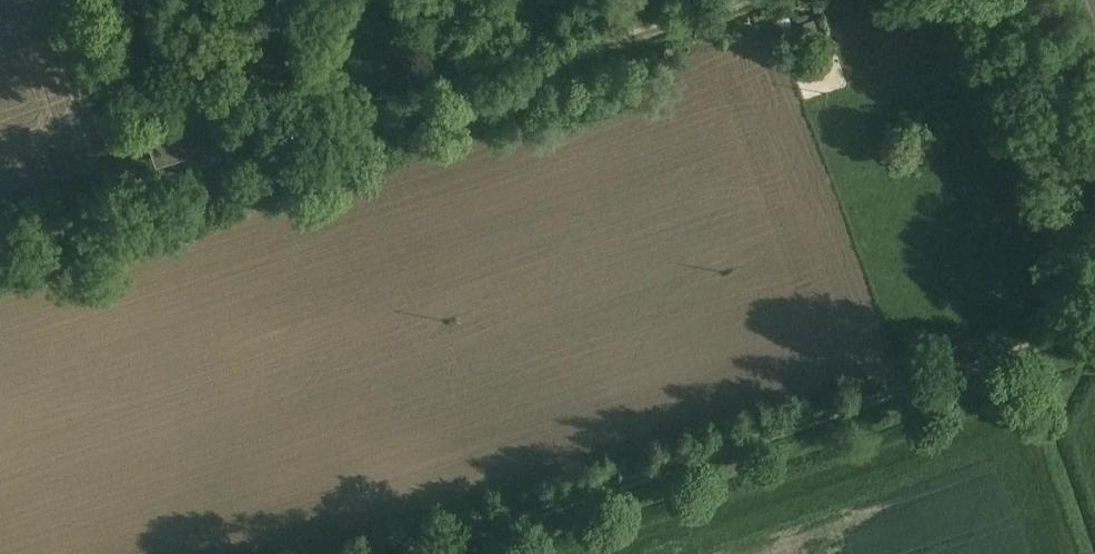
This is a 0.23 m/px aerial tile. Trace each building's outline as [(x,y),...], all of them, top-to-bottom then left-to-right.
[(235,73),(140,103),(157,156),(223,135),(217,117),(246,108),(235,73)]
